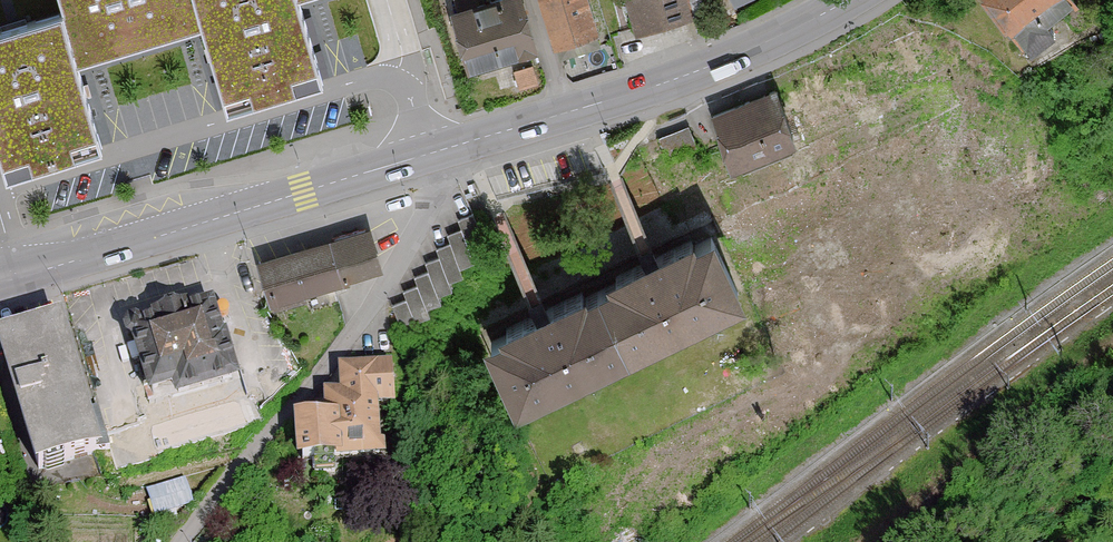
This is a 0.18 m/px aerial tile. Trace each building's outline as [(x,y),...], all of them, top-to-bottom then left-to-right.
[(60,7),(75,58),(204,20),(198,0),(57,0),(60,7)] [(204,20),(228,102),(320,74),(297,0),(198,0),(204,20)] [(473,74),(541,57),(527,0),(454,0),(473,74)] [(553,54),(599,43),(589,0),(540,0),(553,54)] [(636,36),(694,19),(689,0),(625,0),(636,36)] [(1020,35),(1064,0),(992,0),(1020,35)] [(5,172),(100,144),(75,58),(60,7),(0,25),(0,154),(5,172)] [(769,71),(711,98),(736,153),(794,126),(769,71)] [(303,300),(386,279),(370,219),(259,248),(278,319),(306,312),(303,300)] [(487,248),(476,219),(462,225),(467,237),(454,242),(457,251),(442,256),(445,265),(430,271),(433,279),(421,284),(424,291),(409,297),(413,307),(395,314),(406,341),(419,336),(414,324),(427,319),(425,312),(437,307),(434,299),(447,294),(445,287),(461,280),(458,272),(474,266),(469,255),(487,248)] [(724,249),(611,301),(641,365),(754,313),(724,249)] [(211,291),(136,314),(142,333),(132,336),(154,409),(239,383),(211,291)] [(641,365),(611,301),(497,354),(527,418),(641,365)] [(0,325),(0,341),(37,465),(105,445),(63,307),(0,325)] [(397,375),(344,376),(344,399),(329,400),(329,420),(344,420),(345,427),(301,428),(303,475),(386,473),(385,421),(398,421),(397,375)] [(156,509),(194,499),(188,475),(149,484),(156,509)]
